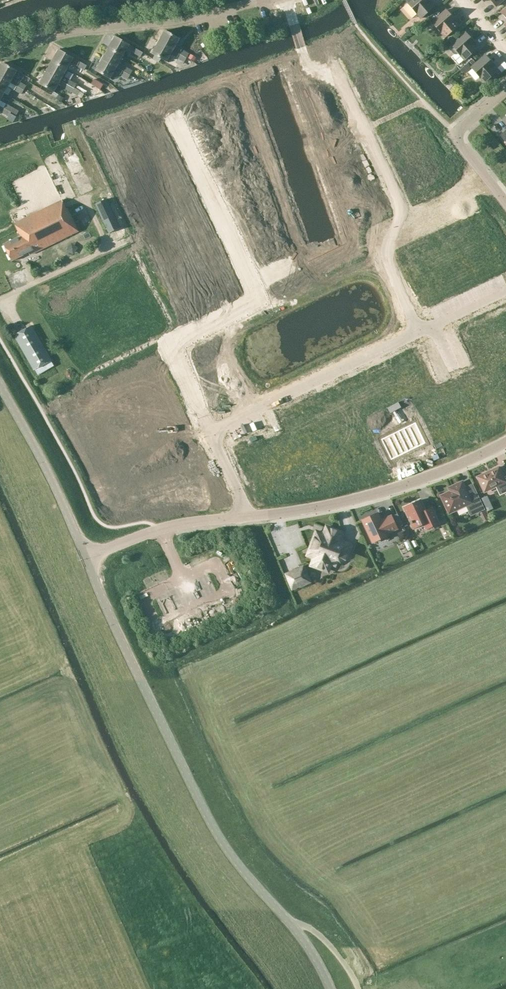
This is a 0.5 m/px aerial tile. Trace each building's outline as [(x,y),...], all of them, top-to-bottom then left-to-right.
[(325,0),(296,0),(287,4),(291,14),(325,0)] [(408,4),(417,14),(421,19),(434,7),(428,1),(429,0),(412,0),(408,4)] [(446,10),(432,22),(441,33),(445,37),(458,26),(453,20),(454,19),(446,10)] [(166,30),(160,42),(187,58),(189,54),(176,46),(180,38),(166,30)] [(455,53),(457,52),(461,56),(465,60),(478,49),(472,42),(473,41),(466,33),(452,45),(452,46),(450,47),(450,50),(453,53),(455,53)] [(124,56),(130,45),(130,44),(116,36),(110,47),(124,56)] [(167,61),(171,54),(177,57),(185,62),(187,58),(160,42),(153,53),(167,61)] [(110,47),(103,59),(131,74),(133,71),(121,64),(120,64),(119,64),(124,56),(110,47)] [(141,57),(143,53),(136,48),(133,52),(141,57)] [(87,65),(74,58),(60,49),(53,61),(67,69),(71,62),(85,70),(87,65)] [(485,55),(471,68),(480,78),(481,78),(484,83),(497,72),(492,65),(493,64),(485,55)] [(495,64),(499,71),(505,66),(505,64),(502,58),(495,64)] [(111,78),(115,71),(117,73),(121,75),(128,79),(131,74),(103,59),(97,70),(111,78)] [(52,62),(47,72),(74,88),(76,89),(78,86),(78,85),(70,80),(74,74),(67,70),(67,69),(53,61),(52,62)] [(0,69),(0,76),(17,85),(19,81),(13,78),(18,71),(4,63),(0,69)] [(59,84),(72,92),(84,99),(88,92),(83,89),(78,86),(76,89),(74,88),(47,72),(40,83),(55,91),(59,84)] [(9,86),(22,94),(24,90),(0,76),(0,91),(5,93),(9,86)] [(19,81),(17,85),(24,89),(27,86),(19,81)] [(4,108),(12,112),(11,112),(16,115),(19,111),(13,107),(1,101),(5,93),(0,91),(0,105),(4,108)] [(29,100),(32,93),(24,91),(22,98),(29,100)] [(9,116),(11,112),(12,112),(4,108),(2,112),(9,116)] [(120,228),(107,199),(96,204),(109,233),(120,228)] [(12,261),(29,252),(30,254),(40,250),(78,231),(68,208),(66,208),(63,200),(15,224),(21,236),(4,244),(12,261)] [(14,336),(34,370),(51,360),(32,326),(14,336)] [(417,347),(408,352),(415,366),(417,370),(426,366),(417,347)] [(408,352),(400,356),(407,370),(415,366),(408,352)] [(400,356),(392,360),(399,374),(407,370),(400,356)] [(392,360),(383,364),(390,378),(399,374),(392,360)] [(383,364),(373,368),(380,383),(390,378),(383,364)] [(371,369),(361,374),(369,389),(379,384),(371,369)] [(361,374),(353,378),(361,393),(369,389),(361,374)] [(353,378),(345,382),(352,397),(361,393),(353,378)] [(345,382),(337,386),(344,401),(352,397),(345,382)] [(337,386),(328,390),(336,405),(344,401),(337,386)] [(325,391),(315,396),(322,412),(333,406),(325,391)] [(315,396),(307,400),(314,415),(322,412),(315,396)] [(307,400),(299,404),(306,419),(314,415),(307,400)] [(299,404),(291,408),(298,423),(306,419),(299,404)] [(416,419),(397,428),(408,451),(427,442),(416,419)] [(397,428),(378,437),(389,461),(408,451),(397,428)] [(484,492),(503,483),(505,489),(505,476),(504,477),(499,467),(477,477),(484,492)] [(455,489),(450,492),(441,496),(449,513),(467,505),(471,515),(483,509),(476,495),(470,498),(462,482),(454,486),(455,489)] [(485,506),(489,504),(486,497),(481,499),(485,506)] [(414,529),(414,528),(424,524),(426,529),(439,523),(432,508),(425,511),(420,500),(414,503),(404,508),(410,521),(410,522),(411,524),(414,529)] [(362,520),(373,543),(388,536),(387,534),(398,529),(391,516),(381,520),(378,513),(362,520)] [(316,532),(308,555),(314,558),(311,565),(325,571),(330,572),(332,567),(336,568),(338,563),(339,560),(342,561),(347,563),(354,543),(343,539),(345,534),(339,532),(327,527),(324,534),(316,532)] [(304,565),(293,570),(300,588),(312,583),(304,565)]
